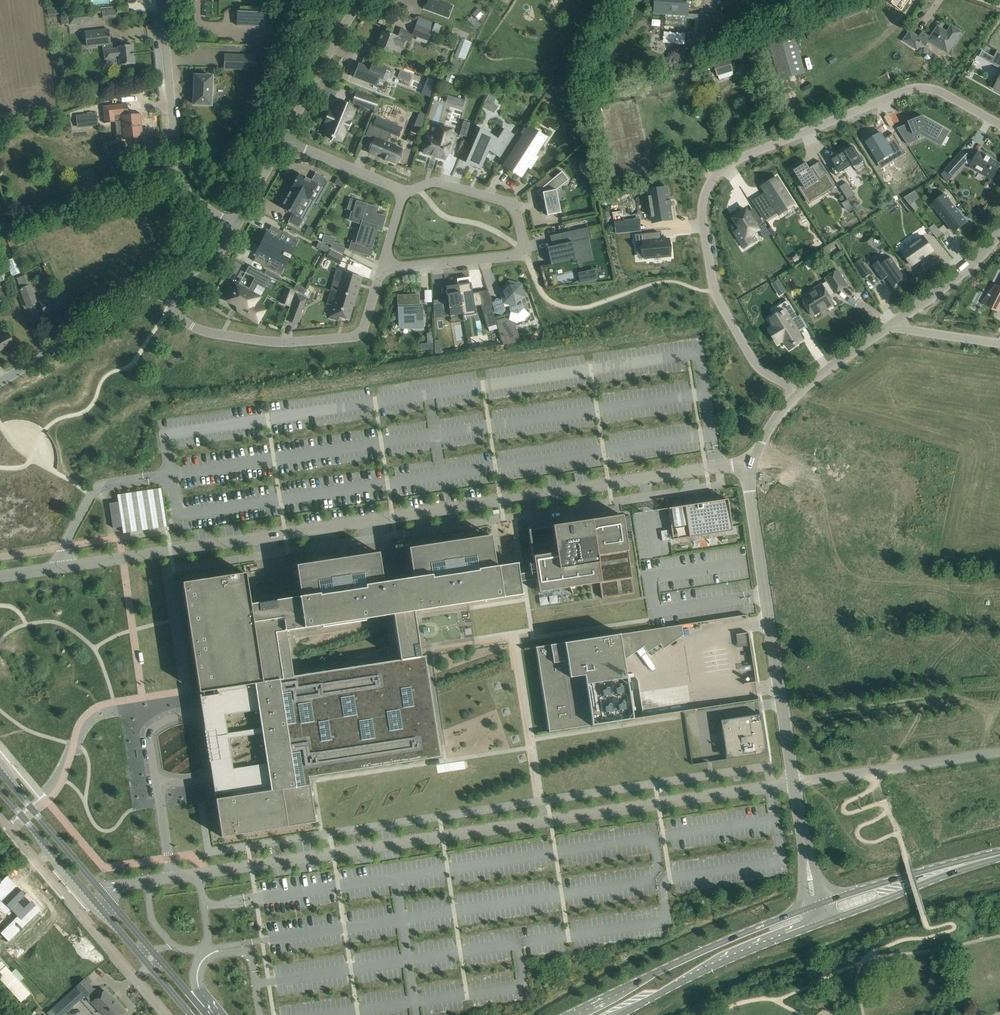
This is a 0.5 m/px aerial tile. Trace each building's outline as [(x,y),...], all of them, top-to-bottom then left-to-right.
[(422,8),(449,18),(453,6),(437,0),(425,0),(422,8)] [(691,19),(692,15),(690,15),(691,2),(689,2),(689,0),(656,0),(655,14),(666,15),(665,26),(691,28),(691,19)] [(909,0),(886,0),(901,11),(909,0)] [(117,13),(128,12),(127,3),(117,4),(117,13)] [(115,8),(101,10),(102,20),(116,19),(115,8)] [(238,11),(237,26),(266,27),(274,27),(276,26),(276,16),(274,14),(267,14),(267,13),(238,11)] [(75,14),(67,15),(67,16),(68,24),(69,25),(94,22),(93,12),(75,14)] [(692,15),(691,19),(696,19),(695,23),(700,23),(698,46),(714,48),(715,38),(721,38),(723,16),(700,15),(700,16),(692,15)] [(427,45),(435,24),(419,18),(412,35),(417,37),(416,41),(427,45)] [(922,31),(919,37),(924,40),(922,43),(928,47),(932,42),(948,53),(956,40),(962,32),(952,25),(949,30),(947,32),(938,26),(932,34),(930,37),(922,31)] [(86,32),(85,32),(86,47),(102,45),(103,45),(111,44),(111,43),(110,30),(94,32),(94,31),(86,32)] [(664,42),(685,43),(686,32),(664,31),(664,42)] [(910,31),(903,41),(917,50),(922,43),(924,40),(919,37),(910,31)] [(383,32),(376,47),(390,53),(394,44),(402,47),(404,41),(395,37),(395,36),(383,32)] [(780,81),(806,73),(794,35),(768,42),(780,81)] [(471,43),(461,39),(455,56),(464,60),(471,43)] [(111,44),(103,45),(104,50),(104,51),(105,60),(106,60),(107,65),(120,64),(120,65),(134,64),(135,64),(135,63),(134,63),(134,56),(134,52),(133,53),(133,46),(133,45),(132,45),(118,47),(118,48),(113,49),(111,49),(111,44)] [(991,62),(999,67),(999,52),(997,51),(991,62)] [(717,76),(719,76),(720,79),(734,76),(729,54),(713,59),(717,76)] [(254,56),(225,55),(224,69),(254,70),(254,56)] [(396,71),(374,63),(372,68),(359,64),(358,63),(354,76),(353,76),(384,88),(387,78),(392,80),(396,71)] [(400,71),(397,79),(409,83),(412,76),(400,71)] [(212,76),(207,76),(207,74),(200,74),(200,76),(195,76),(194,95),(194,104),(200,105),(200,106),(205,106),(205,105),(211,105),(211,96),(213,96),(214,86),(212,86),(212,76)] [(548,98),(549,96),(552,98),(554,94),(548,90),(544,96),(548,98)] [(487,99),(482,106),(494,114),(498,107),(493,104),(497,95),(490,91),(487,99)] [(365,97),(362,106),(375,110),(378,101),(365,97)] [(456,106),(463,108),(465,100),(458,98),(456,106)] [(350,121),(349,121),(354,110),(337,103),(332,114),(331,113),(330,116),(331,117),(330,121),(329,120),(327,123),(328,123),(324,134),(331,137),(331,138),(334,139),(334,138),(337,139),(341,129),(346,131),(350,121)] [(127,104),(104,107),(105,122),(115,121),(122,120),(124,138),(142,136),(139,115),(135,115),(126,116),(125,115),(128,115),(127,104)] [(98,126),(96,113),(76,115),(77,128),(98,126)] [(420,113),(418,119),(425,122),(426,116),(420,113)] [(915,119),(916,120),(909,123),(912,131),(901,135),(907,145),(919,140),(917,135),(921,133),(936,141),(944,128),(922,116),(915,119)] [(386,159),(394,162),(399,149),(387,144),(395,125),(376,117),(372,126),(382,130),(378,140),(375,139),(370,153),(376,155),(377,153),(381,155),(381,157),(385,159),(384,160),(386,161),(386,159)] [(462,127),(459,135),(466,137),(469,129),(462,127)] [(498,140),(481,129),(471,151),(471,152),(467,161),(466,163),(468,164),(478,167),(483,155),(486,156),(488,149),(500,157),(499,158),(500,158),(515,135),(514,135),(513,136),(505,130),(498,140)] [(448,136),(437,133),(436,138),(428,136),(423,153),(432,156),(432,155),(436,156),(436,157),(446,160),(450,146),(451,146),(454,138),(455,134),(449,132),(448,136)] [(881,133),(865,142),(878,163),(889,156),(890,155),(894,161),(905,153),(893,133),(884,139),(881,133)] [(525,164),(529,166),(534,158),(531,156),(538,144),(526,136),(513,157),(516,158),(510,168),(519,174),(525,164)] [(832,159),(831,160),(835,166),(832,168),(836,176),(845,170),(853,165),(856,171),(865,165),(854,146),(839,155),(838,156),(834,158),(832,160),(832,159)] [(963,151),(946,169),(953,176),(965,163),(971,166),(970,167),(992,179),(999,164),(991,159),(986,156),(979,152),(974,161),(969,159),(970,158),(963,151)] [(807,163),(793,171),(797,178),(798,177),(804,185),(800,188),(806,197),(818,190),(822,195),(835,187),(835,188),(836,187),(827,173),(826,173),(827,174),(821,177),(814,166),(810,168),(807,163)] [(547,216),(561,213),(556,190),(569,180),(562,171),(537,192),(544,201),(547,216)] [(290,189),(310,200),(318,185),(322,187),(326,179),(316,173),(311,180),(299,174),(298,176),(297,177),(298,177),(297,180),(296,180),(290,189)] [(338,178),(335,184),(341,188),(344,182),(338,178)] [(759,197),(752,201),(763,219),(770,214),(768,210),(775,205),(780,212),(781,214),(794,205),(777,178),(763,186),(767,192),(768,194),(761,199),(759,197)] [(847,199),(854,195),(847,183),(840,187),(847,199)] [(671,200),(669,201),(667,188),(648,190),(652,221),(671,219),(670,206),(672,206),(671,200)] [(309,200),(310,200),(290,189),(291,190),(281,208),(292,214),(288,222),(299,228),(303,220),(297,216),(306,199),(309,200)] [(642,192),(630,196),(635,213),(647,210),(642,192)] [(945,194),(936,202),(942,209),(939,212),(949,226),(954,232),(957,230),(967,222),(962,215),(957,209),(945,194)] [(625,197),(613,201),(617,213),(629,209),(625,197)] [(847,200),(843,203),(847,210),(852,207),(847,200)] [(369,255),(368,257),(369,257),(372,248),(367,246),(370,239),(373,240),(376,229),(379,230),(380,229),(379,229),(380,226),(382,226),(382,225),(381,225),(383,218),(384,218),(384,217),(373,214),(374,208),(375,209),(376,208),(356,202),(356,201),(350,219),(348,219),(362,224),(355,250),(351,248),(350,249),(369,255)] [(913,201),(909,204),(911,206),(916,212),(920,208),(914,202),(913,201)] [(747,209),(733,218),(740,229),(737,231),(735,232),(745,248),(751,244),(747,238),(750,236),(759,230),(764,239),(771,234),(762,220),(756,224),(748,212),(747,209)] [(633,220),(615,221),(617,233),(635,232),(633,220)] [(935,225),(929,229),(937,238),(942,234),(935,225)] [(308,227),(305,234),(310,237),(314,230),(308,227)] [(583,255),(582,251),(590,249),(588,240),(592,239),(589,227),(560,234),(562,244),(548,247),(551,262),(583,255)] [(771,227),(768,229),(773,237),(776,235),(771,227)] [(266,233),(261,243),(290,258),(291,256),(285,253),(289,245),(290,244),(289,244),(293,237),(282,231),(279,238),(266,232),(266,233)] [(660,233),(636,235),(637,247),(645,247),(646,259),(671,256),(669,239),(660,240),(660,238),(658,238),(658,235),(658,234),(660,234),(660,233)] [(331,246),(332,246),(334,239),(335,238),(324,235),(322,242),(332,245),(331,246)] [(910,247),(902,252),(912,265),(920,259),(921,260),(921,259),(924,257),(925,258),(925,257),(924,256),(933,250),(924,237),(917,242),(915,239),(908,244),(910,247)] [(316,248),(327,253),(330,248),(319,242),(316,248)] [(290,258),(261,243),(256,253),(255,253),(268,260),(264,267),(275,272),(278,265),(279,266),(284,256),(289,259),(290,258)] [(330,250),(327,258),(340,264),(343,257),(330,250)] [(882,259),(872,266),(882,281),(886,278),(892,287),(906,278),(891,257),(884,262),(882,259)] [(12,276),(20,274),(15,259),(6,261),(12,276)] [(249,289),(245,286),(243,289),(236,286),(227,300),(236,305),(236,304),(240,306),(238,310),(258,321),(264,311),(254,305),(255,303),(248,299),(255,288),(257,285),(263,288),(268,280),(269,281),(271,278),(264,274),(249,266),(245,273),(255,278),(249,289)] [(866,266),(860,271),(865,278),(871,274),(866,266)] [(279,277),(266,270),(264,274),(271,278),(277,281),(279,277)] [(814,294),(803,301),(805,304),(807,307),(813,316),(825,308),(825,310),(835,304),(831,299),(829,295),(834,292),(835,293),(847,286),(842,277),(838,270),(824,279),(826,282),(821,285),(812,290),(814,294)] [(581,281),(577,282),(578,285),(596,283),(596,280),(597,280),(595,271),(579,274),(581,281)] [(331,291),(356,299),(363,277),(344,272),(344,274),(341,281),(335,280),(331,291)] [(27,275),(16,278),(19,287),(29,284),(27,275)] [(472,293),(470,277),(457,279),(458,285),(462,309),(463,314),(463,316),(475,315),(476,314),(475,313),(474,307),(482,306),(480,292),(472,293)] [(503,303),(508,305),(511,312),(518,313),(523,308),(521,301),(525,297),(521,284),(508,281),(499,291),(503,303)] [(296,284),(293,290),(304,295),(307,290),(296,284)] [(30,285),(20,288),(27,308),(37,305),(30,285)] [(458,285),(446,287),(447,299),(439,300),(442,315),(450,313),(450,316),(463,314),(462,309),(458,285)] [(984,304),(986,305),(990,307),(989,307),(999,312),(999,286),(994,297),(989,294),(988,296),(984,304)] [(354,306),(356,299),(331,291),(331,292),(336,293),(329,318),(338,321),(340,317),(349,320),(353,306),(354,306)] [(60,310),(68,305),(60,292),(39,302),(46,315),(59,308),(60,310)] [(307,298),(297,294),(291,309),(301,313),(307,298)] [(399,325),(423,324),(422,317),(423,317),(422,306),(419,307),(419,295),(398,296),(399,318),(399,325)] [(787,321),(771,331),(779,343),(785,340),(791,349),(801,343),(797,335),(798,334),(791,323),(799,318),(788,301),(780,307),(786,316),(784,317),(787,321)] [(487,328),(496,325),(491,307),(490,307),(482,310),(487,328)] [(511,326),(505,323),(498,325),(503,340),(503,343),(504,343),(515,340),(511,326)] [(14,343),(8,333),(0,338),(0,351),(14,343)] [(161,488),(117,495),(118,502),(122,527),(123,534),(167,527),(161,488)] [(732,531),(727,499),(710,502),(701,504),(701,505),(697,505),(696,504),(668,508),(673,540),(690,537),(732,531)] [(109,503),(113,528),(122,527),(118,502),(109,503)] [(624,527),(622,517),(622,515),(575,523),(575,522),(574,522),(574,523),(528,530),(533,562),(538,592),(562,589),(561,587),(568,586),(572,594),(573,593),(570,588),(599,583),(602,598),(634,594),(624,527)] [(770,521),(772,533),(786,531),(784,519),(770,521)] [(496,567),(491,536),(408,548),(410,561),(395,564),(381,566),(379,558),(379,553),(373,554),(362,555),(296,565),(299,588),(285,590),(249,595),(246,573),(182,583),(199,693),(199,695),(200,698),(201,709),(202,711),(204,727),(204,729),(207,745),(207,747),(210,763),(210,765),(212,781),(213,783),(214,793),(215,797),(215,799),(221,837),(315,823),(309,779),(308,777),(438,757),(440,757),(440,756),(425,657),(425,656),(420,657),(413,612),(522,595),(522,594),(521,594),(517,565),(517,563),(496,567)] [(548,732),(537,733),(537,734),(632,719),(622,656),(627,653),(629,656),(643,647),(647,653),(659,645),(660,644),(663,649),(683,635),(682,625),(524,649),(524,650),(536,648),(548,732)] [(738,648),(750,646),(748,633),(744,633),(736,634),(738,648)] [(727,738),(732,737),(732,741),(728,742),(724,743),(726,760),(766,754),(760,714),(720,720),(722,731),(726,730),(727,735),(727,738)] [(0,897),(0,905),(7,912),(13,918),(8,922),(15,929),(37,908),(13,884),(0,897)] [(6,966),(0,971),(0,978),(21,1002),(30,994),(6,966)] [(76,987),(84,996),(93,988),(84,979),(76,987)] [(84,996),(76,987),(51,1009),(56,1014),(63,1014),(84,996)] [(93,989),(93,988),(84,996),(91,1003),(92,1003),(99,1011),(100,1010),(105,1014),(121,1014),(125,1011),(115,1000),(114,1001),(104,991),(100,994),(95,988),(93,989)]
